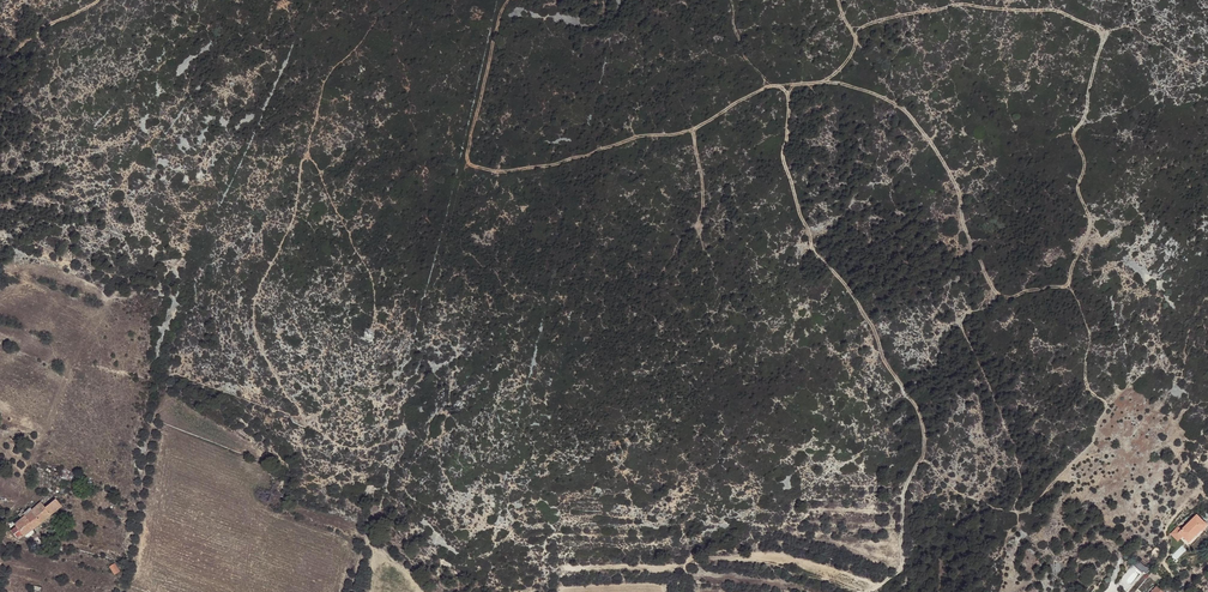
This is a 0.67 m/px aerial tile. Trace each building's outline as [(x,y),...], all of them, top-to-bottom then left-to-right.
[(31,510),(41,522),(61,506),(56,498),(44,507),(40,502),(31,510)] [(20,512),(15,516),(19,521),(14,525),(16,527),(12,531),(17,538),(22,534),(24,536),(40,524),(41,522),(31,510),(29,507),(25,512),(22,509),(19,511),(20,512)] [(1197,513),(1179,531),(1188,541),(1206,523),(1197,513)] [(1181,536),(1174,528),(1171,532),(1178,540),(1181,536)] [(1134,562),(1143,569),(1146,565),(1137,558),(1134,562)] [(115,565),(110,567),(115,575),(119,572),(115,565)] [(1165,578),(1160,573),(1154,568),(1149,573),(1156,580),(1159,576),(1163,580),(1165,578)]
